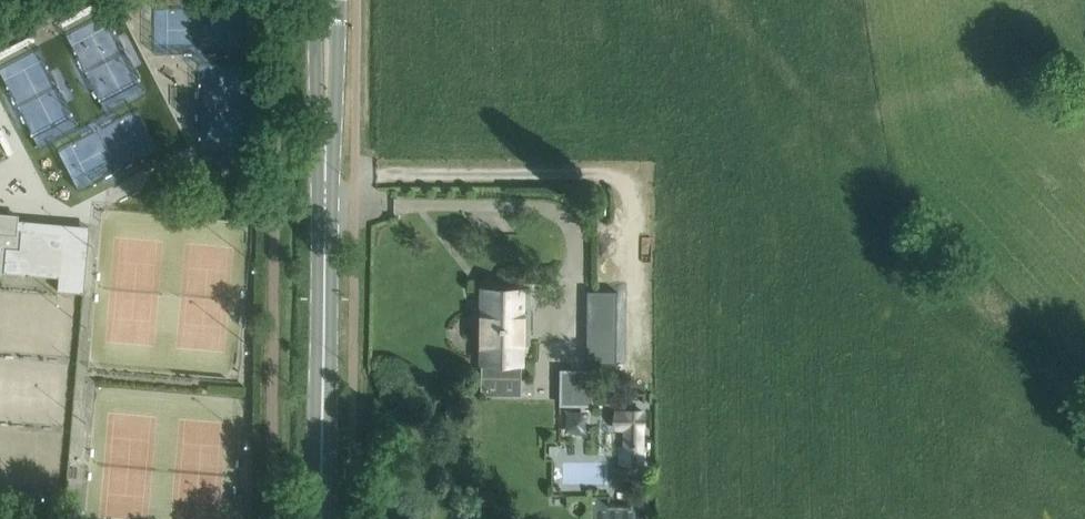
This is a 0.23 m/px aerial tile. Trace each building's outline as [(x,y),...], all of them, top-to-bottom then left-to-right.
[(243,148),(242,119),(203,119),(204,148),(243,148)] [(0,213),(0,272),(6,273),(7,269),(62,274),(66,231),(24,227),(25,215),(0,213)] [(482,362),(482,375),(500,375),(519,375),(519,361),(520,361),(520,328),(530,328),(530,289),(505,289),(483,289),(482,362)] [(589,289),(589,360),(616,361),(616,290),(589,289)] [(591,402),(591,384),(560,383),(560,402),(591,402)] [(645,464),(644,409),(614,409),(614,430),(622,430),(622,445),(618,445),(618,464),(645,464)]
